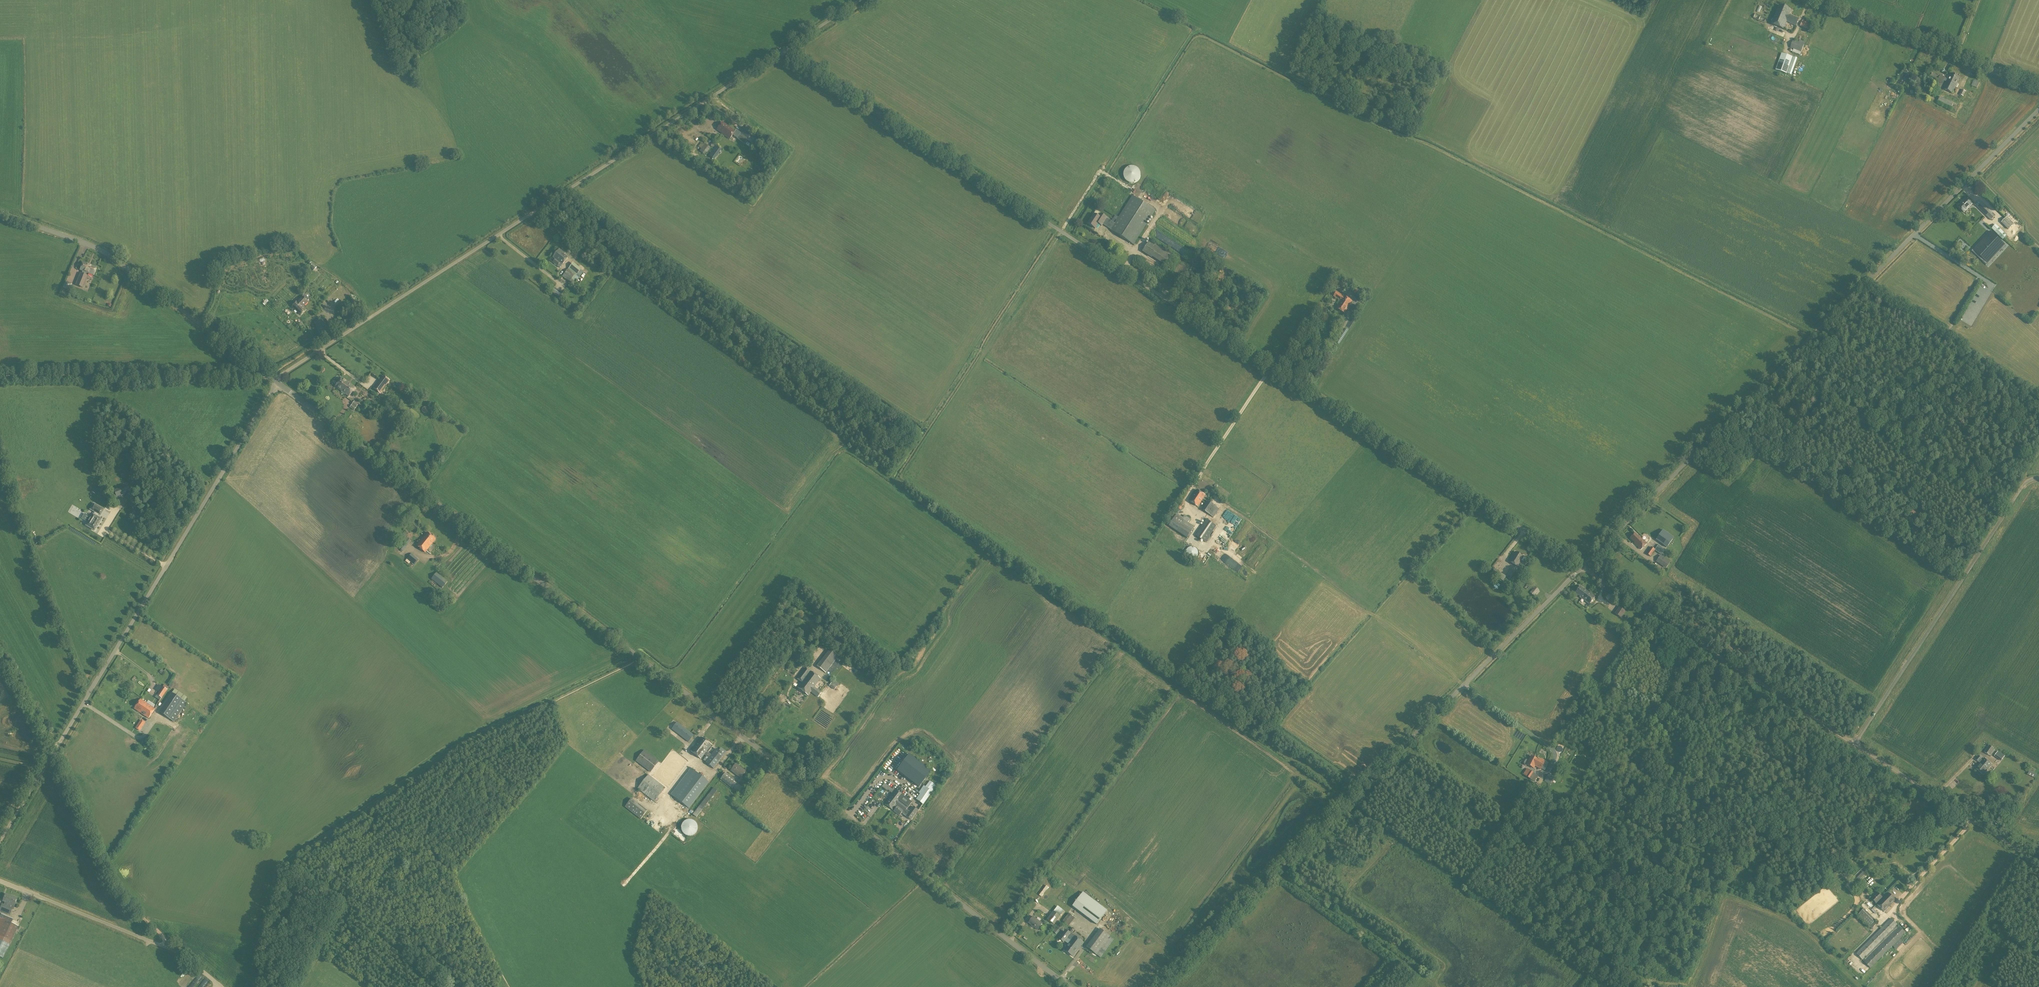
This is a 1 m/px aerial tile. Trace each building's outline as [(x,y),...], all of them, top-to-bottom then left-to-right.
[(1797,26),(1800,19),(1790,15),(1792,10),(1780,5),(1772,24),(1784,29),(1787,21),(1790,22),(1790,23),(1797,26)] [(1764,23),(1766,18),(1755,13),(1753,18),(1764,23)] [(1810,30),(1812,24),(1803,20),(1800,26),(1810,30)] [(1801,52),(1804,44),(1793,40),(1790,48),(1801,52)] [(1787,73),(1793,57),(1782,53),(1776,69),(1787,73)] [(1938,74),(1938,75),(1932,72),(1930,75),(1929,78),(1938,82),(1943,84),(1945,81),(1947,82),(1944,89),(1953,93),(1956,87),(1957,88),(1959,84),(1957,84),(1960,78),(1952,74),(1949,79),(1941,75),(1938,74)] [(1902,87),(1907,79),(1903,76),(1898,85),(1902,87)] [(1951,108),(1954,103),(1940,97),(1938,101),(1951,108)] [(722,122),(716,130),(730,139),(733,135),(735,137),(739,132),(736,130),(735,131),(722,122)] [(746,126),(739,135),(747,140),(752,144),(756,138),(752,134),(751,133),(752,130),(746,126)] [(709,150),(710,148),(705,144),(704,145),(701,149),(706,153),(709,150)] [(715,146),(710,153),(717,157),(721,150),(715,146)] [(1141,182),(1141,167),(1126,167),(1126,182),(1141,182)] [(1134,244),(1155,211),(1133,196),(1119,218),(1115,215),(1113,218),(1117,221),(1115,224),(1107,218),(1101,214),(1099,217),(1093,227),(1096,228),(1099,224),(1102,226),(1103,224),(1112,229),(1111,230),(1134,244)] [(1965,213),(1973,204),(1966,198),(1958,206),(1965,213)] [(1991,221),(1996,216),(1980,200),(1975,205),(1991,221)] [(1093,227),(1099,217),(1094,214),(1088,224),(1093,227)] [(2014,224),(2007,217),(2001,223),(2012,233),(2020,225),(2017,222),(2014,224)] [(1170,232),(1173,226),(1165,222),(1162,228),(1170,232)] [(2003,240),(2007,235),(1995,225),(1992,229),(2003,240)] [(1990,231),(1973,250),(1988,264),(2005,245),(1990,231)] [(1165,265),(1172,254),(1151,240),(1144,251),(1165,265)] [(559,257),(565,262),(568,257),(565,255),(566,254),(560,249),(556,254),(559,256),(559,257)] [(555,259),(553,263),(560,268),(562,265),(563,265),(565,262),(559,257),(559,256),(556,254),(553,258),(555,259)] [(312,262),(309,266),(314,270),(317,267),(312,262)] [(91,265),(83,263),(81,270),(83,271),(82,274),(81,273),(76,285),(83,287),(88,276),(86,275),(87,273),(94,275),(97,267),(91,265)] [(581,270),(573,263),(562,276),(569,282),(575,274),(576,275),(581,270)] [(63,287),(69,290),(72,283),(65,281),(63,287)] [(1356,288),(1354,293),(1360,297),(1363,293),(1356,288)] [(1345,313),(1353,301),(1337,291),(1334,296),(1342,301),(1337,308),(1345,313)] [(303,297),(298,302),(298,301),(292,307),(301,315),(306,310),(304,307),(309,302),(303,297)] [(318,333),(329,330),(326,319),(315,322),(318,333)] [(380,394),(390,381),(383,376),(373,389),(380,394)] [(349,397),(356,388),(342,378),(335,387),(349,397)] [(354,401),(350,408),(354,411),(358,404),(354,401)] [(1199,506),(1206,495),(1198,490),(1190,501),(1199,506)] [(1214,517),(1220,509),(1208,501),(1203,509),(1214,517)] [(100,516),(104,510),(94,503),(90,509),(95,513),(94,515),(93,515),(91,518),(89,516),(86,521),(89,523),(87,526),(94,530),(101,519),(97,517),(98,514),(100,516)] [(1183,517),(1177,513),(1169,526),(1187,538),(1194,527),(1188,523),(1190,519),(1184,515),(1183,517)] [(1206,542),(1217,526),(1208,520),(1209,520),(1207,518),(1195,536),(1206,542)] [(1667,548),(1674,538),(1663,530),(1656,540),(1667,548)] [(425,552),(436,539),(428,532),(417,545),(425,552)] [(1638,536),(1636,533),(1631,538),(1635,543),(1641,549),(1647,543),(1638,535),(1638,536)] [(403,551),(411,541),(407,537),(399,548),(401,550),(403,551)] [(1665,550),(1658,545),(1655,550),(1650,547),(1646,554),(1650,557),(1655,550),(1661,555),(1665,550)] [(1192,559),(1193,559),(1194,559),(1195,558),(1196,557),(1197,557),(1197,556),(1198,555),(1198,554),(1198,553),(1198,551),(1197,550),(1197,549),(1196,549),(1195,548),(1194,547),(1193,547),(1192,547),(1191,547),(1190,547),(1189,547),(1188,548),(1187,549),(1186,550),(1186,551),(1186,552),(1186,553),(1186,554),(1186,555),(1186,556),(1187,557),(1188,558),(1189,558),(1190,559),(1191,559),(1192,559)] [(1524,557),(1515,552),(1509,562),(1517,567),(1519,565),(1520,565),(1523,561),(1521,560),(1524,557)] [(414,566),(419,560),(411,553),(407,559),(405,561),(409,564),(410,562),(414,566)] [(1666,568),(1670,562),(1660,555),(1656,562),(1666,568)] [(1499,578),(1502,574),(1494,569),(1492,574),(1499,578)] [(442,588),(448,581),(436,573),(431,579),(442,588)] [(1524,583),(1526,581),(1523,578),(1521,580),(1522,580),(1520,582),(1519,581),(1516,584),(1520,587),(1523,584),(1524,583)] [(1534,596),(1539,590),(1535,586),(1530,592),(1534,596)] [(1581,597),(1585,590),(1580,586),(1576,593),(1581,597)] [(1585,590),(1581,597),(1580,597),(1590,604),(1596,597),(1586,589),(1585,590)] [(1614,604),(1617,599),(1608,594),(1606,598),(1614,604)] [(830,649),(816,666),(825,673),(839,656),(837,655),(839,653),(834,649),(832,651),(830,649)] [(913,663),(916,659),(910,655),(907,659),(913,663)] [(792,658),(790,661),(799,668),(801,664),(792,658)] [(806,667),(798,678),(802,682),(798,687),(809,695),(811,691),(819,697),(822,693),(815,687),(821,679),(806,667)] [(162,698),(168,690),(163,686),(157,695),(162,698)] [(175,689),(172,693),(176,696),(185,701),(187,698),(175,689)] [(174,722),(187,703),(185,701),(176,696),(163,715),(174,722)] [(141,699),(134,709),(149,719),(155,709),(141,699)] [(688,742),(694,735),(682,726),(677,722),(672,729),(677,733),(688,742)] [(670,741),(665,737),(660,744),(665,747),(670,741)] [(700,751),(707,741),(702,737),(691,751),(701,759),(705,755),(700,751)] [(700,751),(705,755),(709,758),(706,762),(714,769),(725,754),(717,748),(712,755),(708,752),(713,746),(712,745),(707,741),(700,751)] [(1990,756),(1994,749),(1989,745),(1984,752),(1990,756)] [(667,785),(675,774),(658,761),(644,750),(636,761),(667,785)] [(2001,761),(2005,756),(1998,751),(1994,756),(2001,761)] [(674,762),(682,769),(689,761),(681,754),(674,762)] [(909,754),(897,770),(898,771),(919,787),(931,771),(909,754)] [(1982,761),(1980,759),(1983,757),(1980,754),(1976,760),(1978,762),(1979,761),(1980,763),(1976,768),(1983,774),(1992,765),(1985,758),(1982,761)] [(1525,760),(1524,763),(1524,765),(1527,766),(1527,765),(1534,769),(1535,767),(1541,770),(1541,769),(1544,770),(1547,765),(1544,764),(1545,761),(1541,759),(1538,758),(1537,759),(1531,756),(1528,760),(1527,760),(1526,760),(1525,760)] [(741,778),(746,771),(736,764),(731,770),(741,778)] [(689,808),(709,782),(691,768),(671,795),(689,808)] [(1533,782),(1537,776),(1530,771),(1526,777),(1533,782)] [(732,789),(738,782),(725,772),(720,779),(732,789)] [(654,802),(665,788),(648,775),(637,788),(654,802)] [(924,785),(918,793),(920,794),(927,799),(932,792),(936,786),(929,781),(925,787),(924,785)] [(696,817),(717,790),(714,788),(693,814),(696,817)] [(889,798),(884,804),(892,810),(895,806),(897,807),(893,812),(899,816),(901,813),(911,820),(918,810),(913,806),(909,811),(906,809),(908,808),(912,803),(901,795),(902,795),(895,789),(888,798),(889,798)] [(640,819),(647,811),(631,798),(625,807),(640,819)] [(689,836),(690,836),(692,836),(693,835),(694,835),(695,834),(696,833),(697,832),(697,831),(697,829),(697,828),(697,827),(697,825),(697,824),(696,823),(695,822),(694,821),(693,821),(692,820),(690,820),(689,820),(688,820),(687,820),(685,821),(684,821),(683,822),(683,823),(682,824),(681,825),(681,827),(681,828),(681,829),(681,831),(682,832),(683,833),(683,834),(684,835),(685,835),(687,836),(688,836),(689,836)] [(1860,882),(1867,875),(1864,871),(1856,879),(1858,881),(1860,882)] [(1097,925),(1108,911),(1083,892),(1073,906),(1097,925)] [(1878,892),(1872,898),(1877,904),(1885,911),(1891,905),(1896,900),(1889,893),(1884,898),(1883,898),(1878,892)] [(12,899),(13,895),(11,895),(11,896),(6,894),(3,901),(5,902),(4,905),(2,904),(0,910),(6,913),(8,908),(9,908),(10,905),(8,904),(10,898),(12,899)] [(8,908),(6,913),(10,914),(12,909),(13,909),(14,908),(18,897),(13,895),(12,899),(10,898),(8,904),(10,905),(9,908),(8,908)] [(1869,926),(1875,920),(1864,909),(1858,915),(1869,926)] [(1054,925),(1061,916),(1053,911),(1047,919),(1054,925)] [(18,926),(11,923),(13,919),(1,914),(0,916),(0,957),(3,959),(18,926)] [(1038,930),(1043,924),(1034,917),(1029,923),(1038,930)] [(1863,960),(1864,962),(1871,968),(1906,933),(1891,918),(1856,954),(1863,960)] [(1057,934),(1062,928),(1058,925),(1053,931),(1057,934)] [(1097,955),(1110,936),(1100,928),(1086,947),(1097,955)] [(1065,942),(1071,933),(1066,929),(1060,938),(1065,942)] [(1073,956),(1083,942),(1075,936),(1065,950),(1073,956)]
